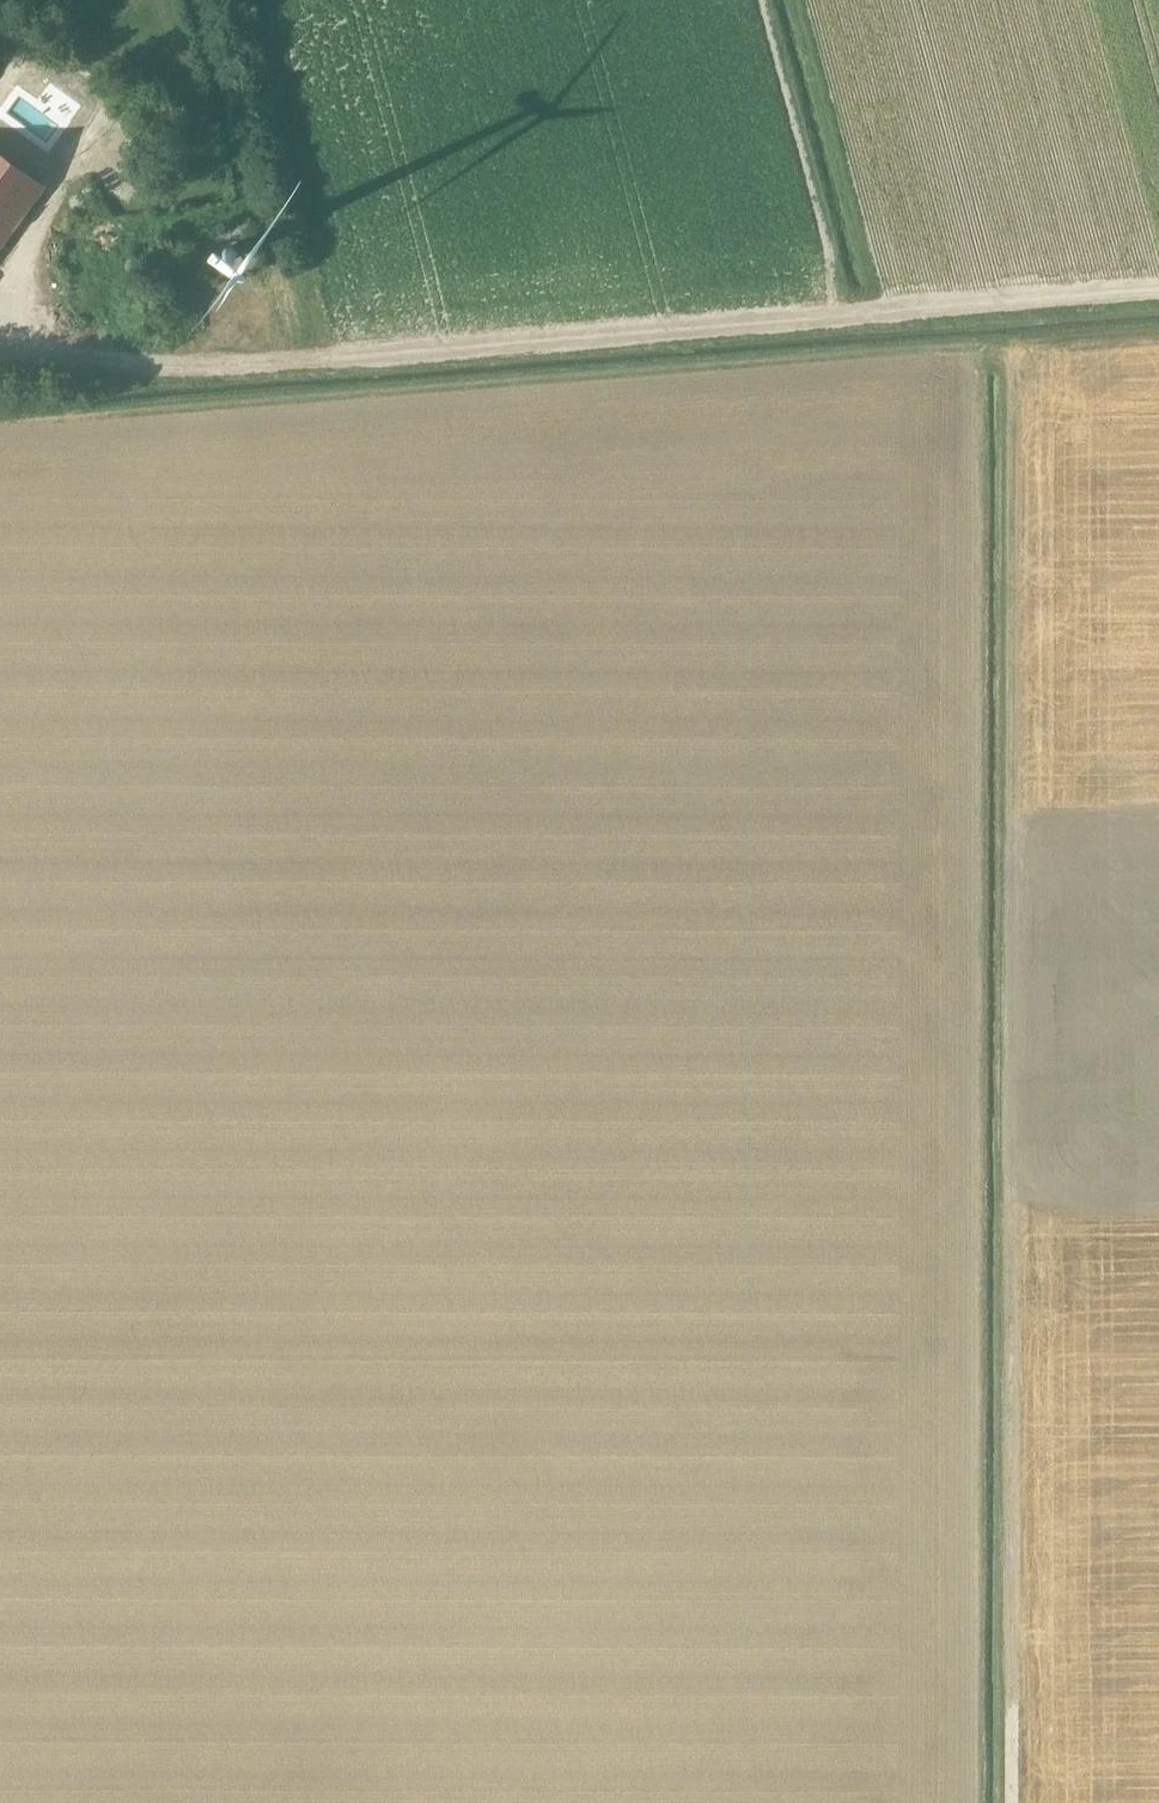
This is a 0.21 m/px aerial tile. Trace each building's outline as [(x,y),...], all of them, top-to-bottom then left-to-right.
[(44,187),(0,154),(0,247),(44,187)] [(201,259),(195,240),(184,244),(189,263),(201,259)]
